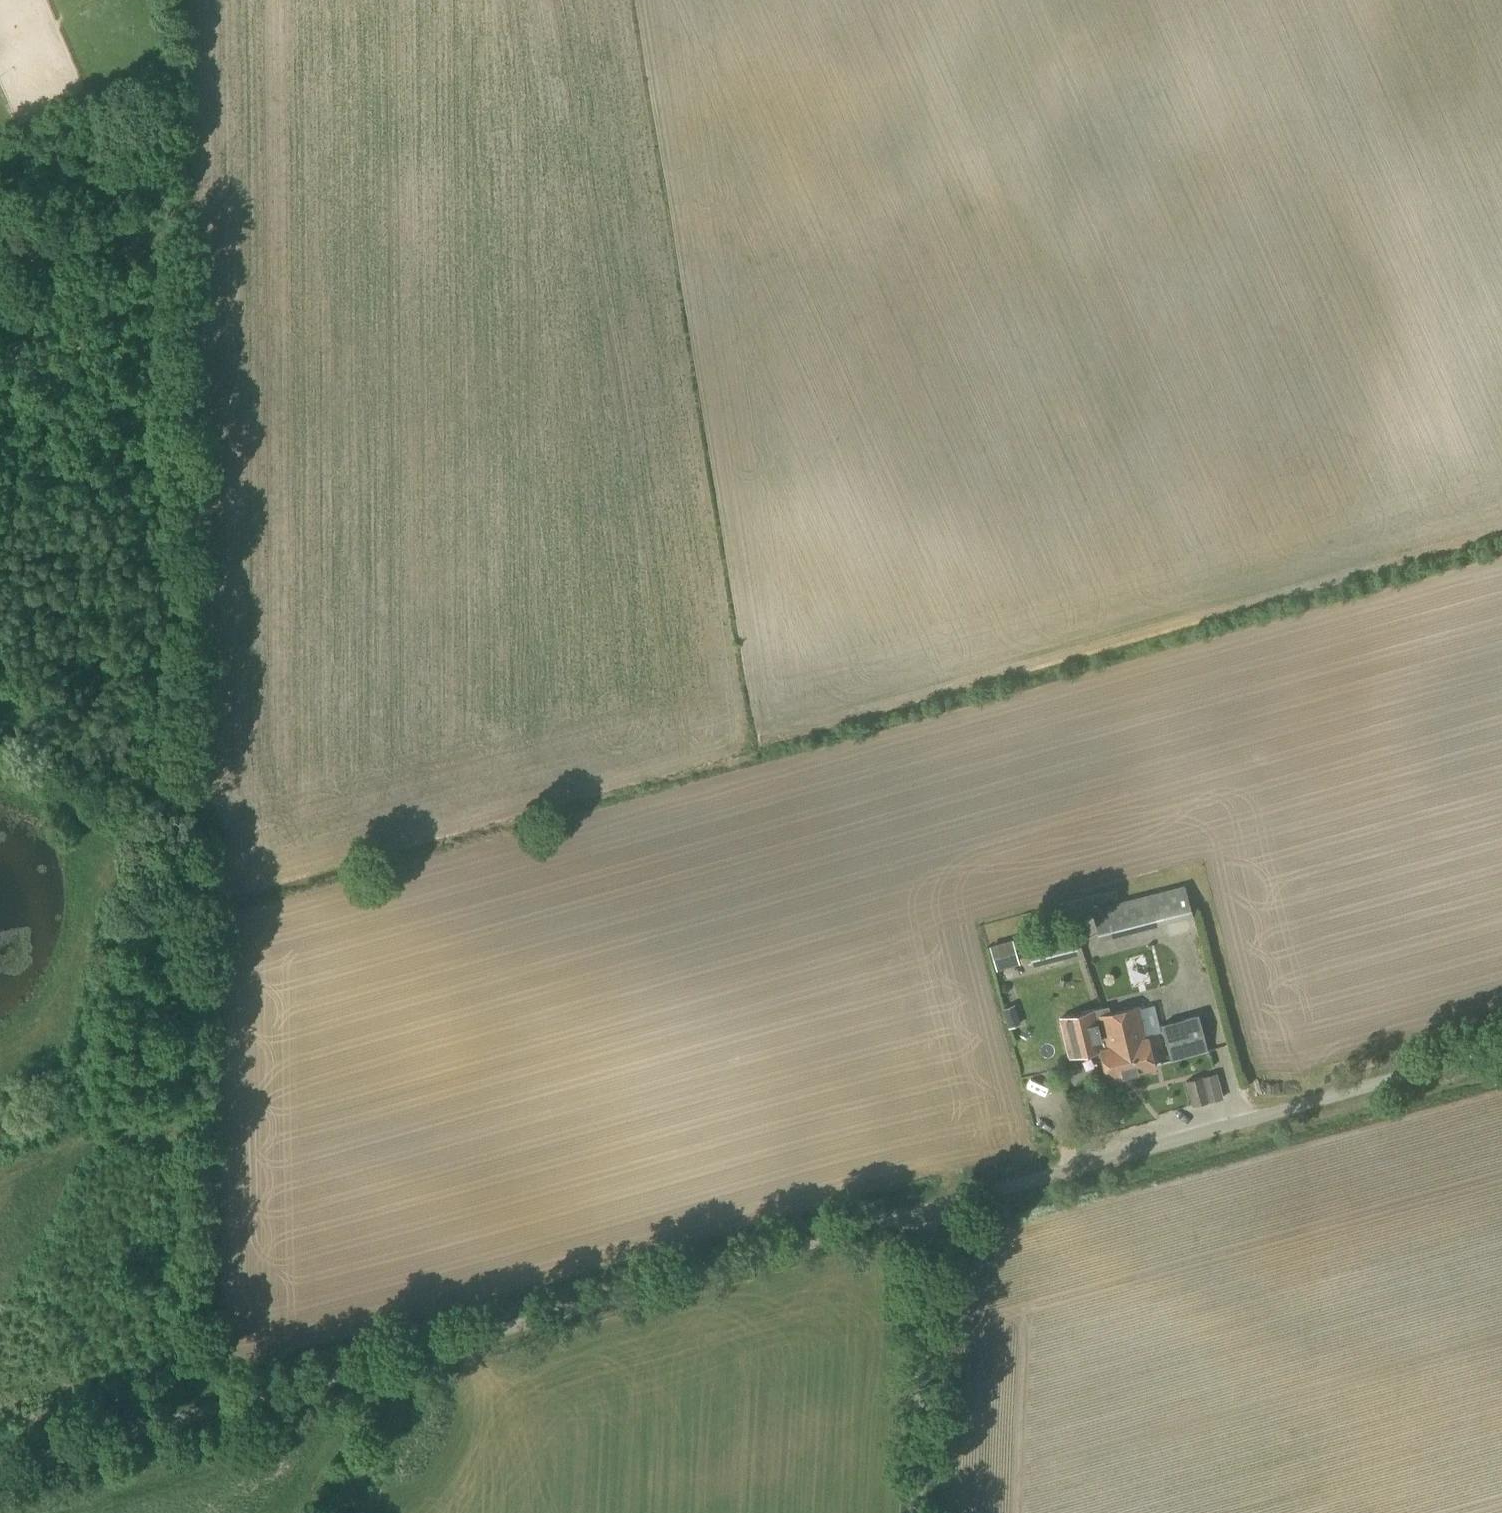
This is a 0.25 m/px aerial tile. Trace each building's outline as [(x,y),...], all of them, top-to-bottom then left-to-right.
[(1113,936),(1192,915),(1185,886),(1105,905),(1092,908),(1100,937),(1113,934),(1113,936)] [(1031,965),(1078,953),(1071,923),(1024,934),(1031,965)] [(1094,1009),(1058,1018),(1068,1058),(1099,1051),(1106,1079),(1155,1067),(1147,1038),(1139,1005),(1111,1012),(1109,1006),(1094,1009)] [(1170,1061),(1208,1051),(1198,1014),(1160,1024),(1170,1061)] [(1192,1106),(1223,1098),(1217,1073),(1185,1081),(1192,1106)]
